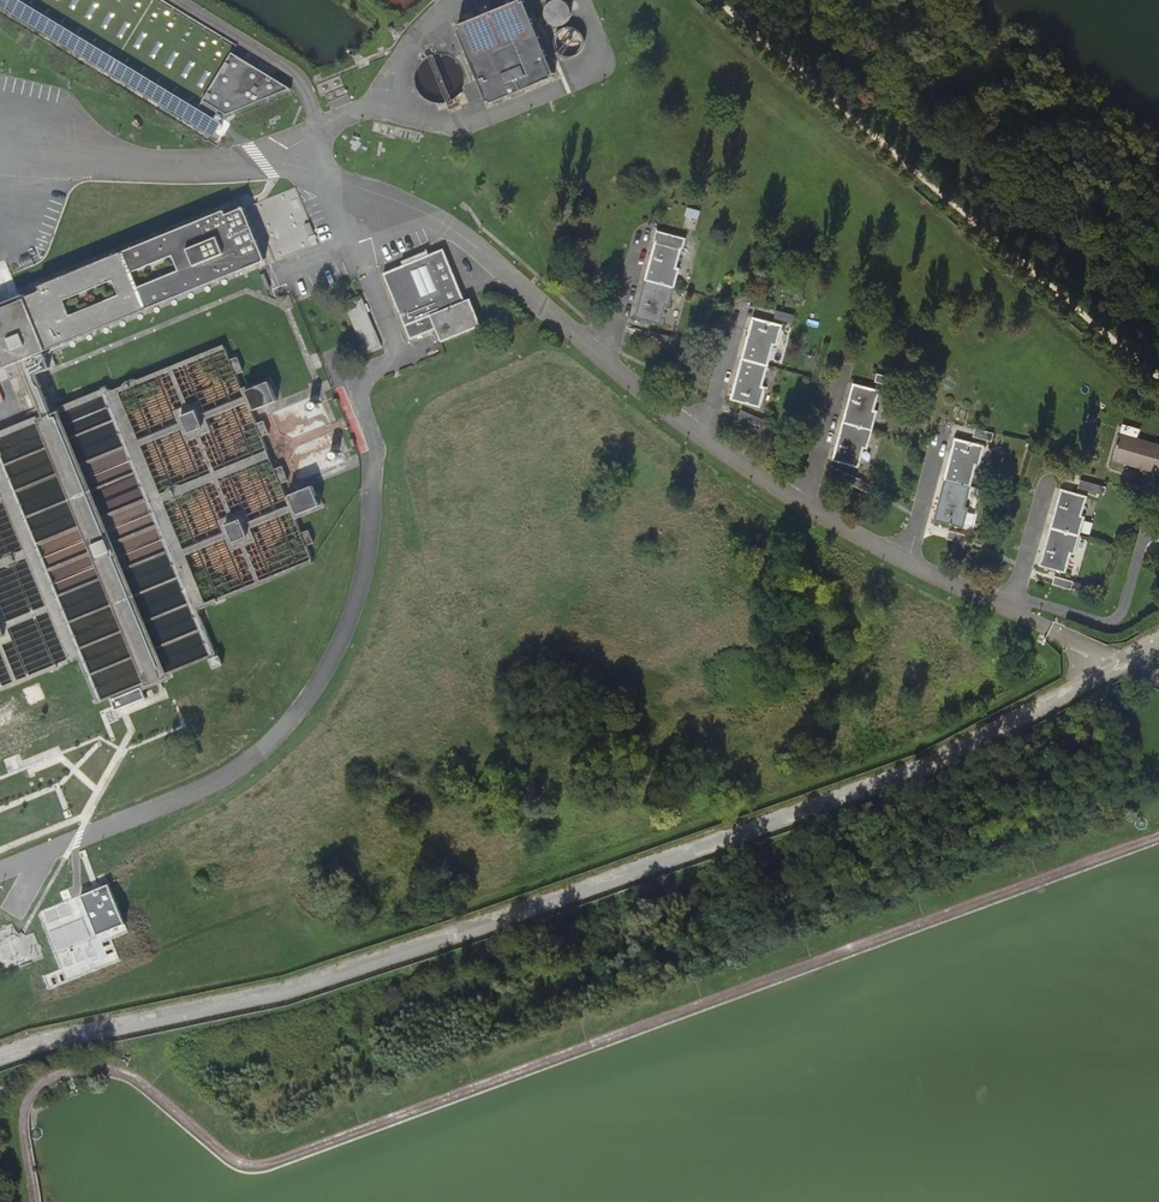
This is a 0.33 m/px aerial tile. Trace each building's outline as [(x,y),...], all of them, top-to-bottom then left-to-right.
[(213,136),(218,129),(220,130),(225,125),(222,122),(226,114),(234,119),(292,88),(232,52),(237,44),(164,0),(0,0),(0,7),(213,136)] [(521,0),(517,0),(458,24),(460,27),(457,29),(486,102),(490,100),(491,103),(553,78),(552,75),(554,74),(524,1),(522,2),(521,0)] [(570,11),(569,7),(566,4),(563,1),(561,0),(551,0),(548,1),(545,4),(543,8),(543,12),(543,16),(544,19),(547,23),(550,25),(554,26),(558,26),(562,24),(565,22),(568,19),(569,15),(570,11)] [(583,44),(583,40),(582,36),(580,32),(577,30),(573,28),(569,28),(565,28),(562,30),(559,33),(557,36),(556,40),(557,44),(558,48),(561,51),(564,53),(568,54),(572,54),(576,53),(579,51),(582,47),(583,44)] [(42,352),(256,264),(265,261),(244,208),(227,215),(40,291),(25,297),(24,294),(19,296),(0,303),(0,370),(20,361),(42,352)] [(38,286),(40,291),(227,215),(225,210),(38,286)] [(700,238),(680,233),(678,242),(697,247),(700,238)] [(671,308),(675,289),(680,269),(677,269),(682,250),(655,242),(634,318),(661,326),(666,306),(671,308)] [(429,255),(402,266),(383,274),(410,339),(435,329),(441,343),(482,326),(470,299),(465,301),(443,250),(429,255)] [(401,262),(402,266),(429,255),(427,251),(401,262)] [(382,347),(360,296),(344,302),(365,354),(382,347)] [(794,316),(776,310),(774,319),(792,325),(794,316)] [(774,346),(777,347),(782,327),(753,318),(731,401),(760,409),(766,387),(763,387),(774,346)] [(647,340),(670,346),(672,338),(650,332),(647,340)] [(43,418),(0,436),(0,689),(48,669),(50,673),(58,669),(57,665),(70,660),(69,659),(77,655),(96,703),(215,654),(196,607),(203,604),(204,605),(214,601),(215,605),(226,601),(224,597),(313,561),(307,546),(313,544),(308,531),(301,534),(294,517),(281,485),(288,482),(282,467),(275,469),(261,438),(268,435),(262,421),(256,424),(242,392),(236,376),(242,373),(236,358),(229,360),(224,348),(134,385),(133,381),(124,385),(125,388),(109,395),(105,386),(99,389),(101,395),(67,409),(59,412),(58,410),(52,413),(43,418)] [(877,375),(875,383),(894,388),(896,380),(877,375)] [(245,391),(253,411),(276,402),(268,382),(245,391)] [(868,450),(873,431),(878,413),(874,412),(880,392),(854,385),(833,461),(859,469),(864,449),(868,450)] [(318,408),(318,406),(317,404),(316,402),(313,402),(311,402),(309,403),(308,404),(307,406),(307,408),(308,410),(310,412),(312,413),(314,413),(316,412),(318,410),(318,408)] [(742,412),(739,419),(765,431),(769,423),(742,412)] [(994,435),(976,429),(973,438),(991,443),(994,435)] [(1158,471),(1158,451),(1157,450),(1158,447),(1119,435),(1112,462),(1151,473),(1152,469),(1158,471)] [(976,466),(980,467),(985,447),(955,439),(934,522),(963,530),(968,510),(965,509),(976,466)] [(339,458),(339,456),(337,454),(336,452),(334,452),(332,452),(330,453),(328,454),(328,456),(328,459),(329,461),(330,462),(333,463),(335,463),(337,462),(338,460),(339,458)] [(868,496),(871,490),(872,487),(868,485),(847,474),(843,482),(868,496)] [(1106,488),(1081,481),(1078,490),(1100,496),(1103,497),(1106,488)] [(289,495),(297,515),(320,506),(312,486),(289,495)] [(1085,518),(1082,517),(1087,498),(1060,491),(1039,567),(1066,575),(1071,555),(1075,556),(1080,537),(1085,518)] [(948,532),(946,540),(965,545),(967,537),(948,532)] [(1073,583),(1055,577),(1052,586),(1071,591),(1071,589),(1073,583)] [(109,885),(39,911),(61,969),(44,975),(49,988),(121,960),(112,938),(127,932),(109,885)] [(0,931),(0,960),(6,973),(23,967),(44,957),(43,954),(41,950),(43,949),(41,945),(39,945),(34,933),(27,936),(20,935),(15,930),(12,924),(6,926),(6,929),(0,931)]
